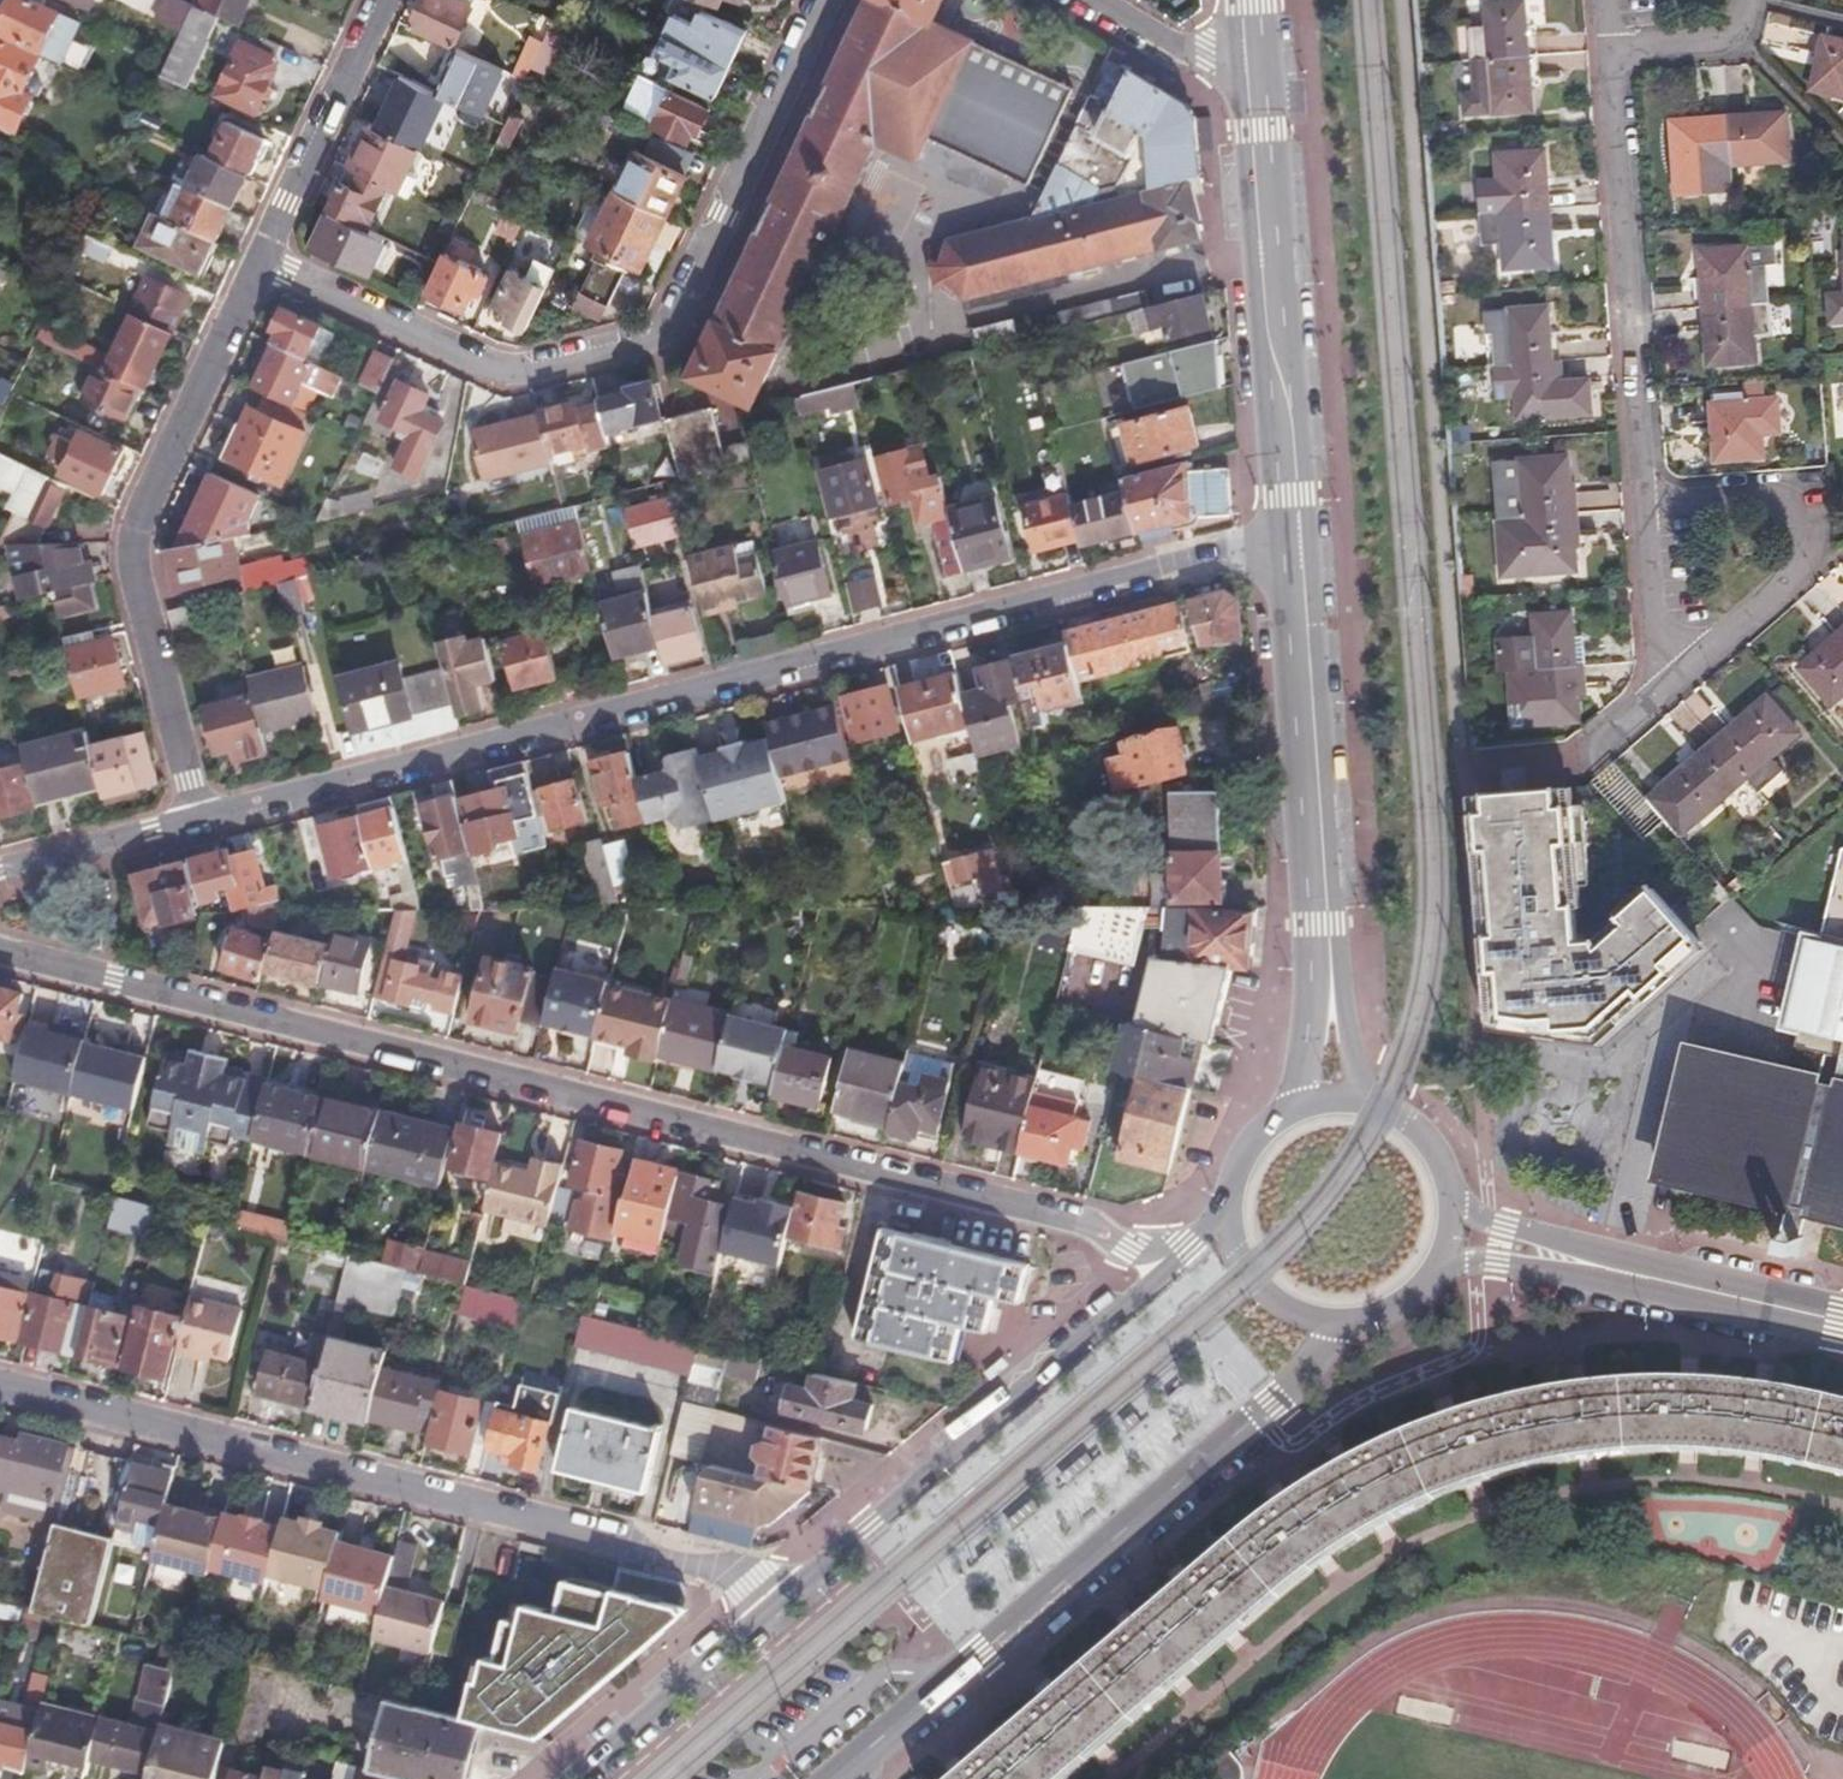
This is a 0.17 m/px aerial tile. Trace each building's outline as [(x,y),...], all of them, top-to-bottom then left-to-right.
[(22,0),(12,0),(0,27),(0,37),(60,66),(78,26),(22,0)] [(84,15),(91,0),(52,0),(84,15)] [(192,0),(164,0),(156,18),(180,28),(192,0)] [(193,9),(198,12),(204,0),(192,0),(193,9)] [(218,21),(237,30),(251,0),(204,0),(198,12),(218,21)] [(456,0),(425,0),(413,25),(457,45),(474,8),(456,0)] [(945,0),(871,0),(803,143),(692,380),(751,410),(880,138),(921,157),(932,133),(1033,181),(1069,106),(997,76),(987,97),(957,82),(977,40),(936,20),(945,0)] [(1475,57),(1534,53),(1531,0),(1486,0),(1487,23),(1473,24),(1475,57)] [(160,80),(186,93),(210,44),(208,43),(218,21),(198,12),(193,9),(171,57),(160,80)] [(549,33),(569,42),(578,22),(558,13),(549,33)] [(677,16),(668,36),(733,67),(748,35),(702,13),(697,25),(677,16)] [(540,51),(535,61),(558,72),(571,43),(569,42),(549,33),(543,45),(541,49),(540,51)] [(1810,91),(1842,100),(1842,38),(1825,33),(1810,91)] [(733,67),(668,36),(660,54),(678,62),(672,75),(718,97),(733,67)] [(1077,87),(977,40),(957,82),(987,97),(997,76),(1069,106),(1077,87)] [(280,50),(263,42),(257,54),(274,62),(280,50)] [(540,51),(541,49),(530,44),(523,60),(533,65),(535,61),(540,51)] [(1111,102),(1116,105),(1133,70),(1118,45),(1094,92),(1111,102)] [(37,64),(0,47),(0,130),(14,137),(31,102),(21,98),(24,92),(29,81),(29,80),(37,64)] [(274,62),(257,54),(241,47),(216,99),(252,117),(273,74),(269,72),(274,62)] [(504,72),(458,51),(438,95),(447,99),(453,102),(479,114),(483,116),(504,72)] [(1534,53),(1475,57),(1477,91),(1463,92),(1464,115),(1538,111),(1534,53)] [(525,82),(528,76),(533,65),(523,60),(515,77),(525,82)] [(625,108),(640,76),(629,70),(614,102),(625,108)] [(1105,193),(1121,190),(1137,154),(1135,154),(1144,134),(1153,137),(1159,191),(1191,182),(1206,178),(1199,118),(1191,103),(1133,70),(1116,105),(1109,121),(1103,118),(1111,102),(1094,92),(1057,171),(1064,175),(1061,182),(1079,190),(1082,183),(1105,193)] [(640,76),(625,108),(654,121),(651,124),(687,140),(692,129),(697,132),(707,111),(668,93),(669,89),(640,76)] [(401,77),(376,128),(419,149),(422,150),(447,99),(438,95),(401,77)] [(503,104),(513,108),(513,107),(525,82),(515,77),(503,104)] [(39,86),(29,81),(24,92),(21,98),(31,102),(38,103),(44,91),(39,86)] [(1732,112),(1735,167),(1795,164),(1792,108),(1732,112)] [(524,117),(512,111),(507,122),(504,126),(503,130),(499,136),(497,142),(510,148),(524,117)] [(1676,194),(1737,191),(1735,167),(1732,112),(1671,115),(1676,194)] [(370,126),(350,167),(389,187),(393,188),(400,191),(419,149),(376,128),(370,126)] [(227,127),(211,163),(245,179),(261,143),(227,127)] [(639,152),(687,175),(696,156),(648,132),(639,152)] [(1482,180),(1484,210),(1555,205),(1552,145),(1497,149),(1498,179),(1482,180)] [(634,150),(614,191),(669,214),(687,175),(639,152),(634,150)] [(245,179),(211,163),(202,159),(187,191),(230,212),(245,179)] [(389,187),(350,167),(340,188),(336,198),(332,207),(371,226),(389,187)] [(1048,189),(1073,214),(1124,200),(1121,190),(1105,193),(1082,183),(1079,190),(1061,182),(1064,175),(1057,171),(1048,189)] [(964,303),(1070,275),(1159,252),(1159,255),(1201,244),(1196,226),(1201,225),(1191,182),(1159,191),(1124,200),(1073,214),(1032,225),(952,246),(942,271),(946,286),(964,303)] [(336,198),(340,188),(333,185),(328,195),(336,198)] [(175,186),(160,218),(215,244),(230,212),(187,191),(175,186)] [(1073,214),(1048,189),(1032,223),(1032,225),(1073,214)] [(669,214),(614,191),(591,243),(603,249),(598,259),(627,272),(631,263),(644,268),(669,214)] [(447,255),(454,259),(476,211),(500,222),(504,215),(470,199),(460,221),(455,231),(444,254),(447,255)] [(1555,205),(1484,210),(1485,246),(1506,244),(1508,270),(1560,267),(1555,205)] [(386,239),(330,213),(316,245),(372,271),(386,239)] [(215,244),(160,218),(153,214),(132,260),(197,290),(218,245),(215,244)] [(447,215),(442,225),(455,231),(460,221),(447,215)] [(524,224),(504,215),(500,222),(498,228),(511,234),(507,242),(514,245),(524,224)] [(79,250),(90,256),(105,262),(111,250),(85,238),(79,250)] [(1702,304),(1755,301),(1753,266),(1782,264),(1781,242),(1699,246),(1702,304)] [(483,272),(454,259),(447,255),(430,293),(465,310),(474,292),(480,295),(488,278),(482,275),(483,272)] [(598,259),(583,291),(612,305),(627,272),(598,259)] [(529,328),(548,287),(513,271),(498,304),(514,311),(510,319),(529,328)] [(1070,275),(964,303),(967,314),(1073,286),(1070,275)] [(149,281),(133,316),(173,334),(188,299),(149,281)] [(96,298),(75,288),(64,283),(60,289),(93,304),(96,298)] [(612,305),(583,291),(573,311),(603,325),(612,305)] [(1830,292),(1832,324),(1842,324),(1842,291),(1830,292)] [(1145,294),(1080,311),(1084,327),(1114,319),(1134,314),(1142,312),(1149,310),(1145,294)] [(1158,308),(1149,310),(1142,312),(1134,314),(1136,323),(1152,319),(1155,332),(1165,329),(1169,342),(1183,339),(1187,350),(1214,343),(1202,297),(1158,308)] [(1485,312),(1490,365),(1497,364),(1561,359),(1556,300),(1512,304),(1513,310),(1485,312)] [(1776,300),(1755,301),(1702,304),(1706,367),(1761,364),(1760,336),(1778,335),(1776,300)] [(287,339),(281,350),(312,364),(325,370),(333,352),(326,349),(332,336),(320,331),(321,328),(282,310),(272,332),(278,334),(287,339)] [(972,331),(978,354),(1084,327),(1080,311),(1017,327),(1015,320),(972,331)] [(132,320),(105,375),(123,384),(126,377),(134,380),(138,372),(152,379),(171,338),(132,320)] [(40,332),(35,343),(94,370),(101,355),(42,328),(40,332)] [(287,339),(278,334),(273,346),(281,350),(287,339)] [(1217,343),(1214,343),(1187,350),(1158,358),(1141,362),(1122,367),(1121,417),(1222,392),(1217,343)] [(281,350),(273,346),(253,389),(291,407),(312,364),(281,350)] [(20,375),(25,365),(1,354),(0,356),(0,366),(20,375)] [(377,395),(392,362),(375,354),(359,387),(377,395)] [(1561,359),(1497,364),(1500,398),(1517,396),(1519,422),(1602,416),(1598,373),(1568,375),(1567,359),(1561,359)] [(105,375),(94,370),(80,401),(124,421),(138,390),(123,384),(105,375)] [(14,387),(4,382),(0,389),(0,406),(4,408),(10,397),(14,387)] [(661,421),(650,382),(625,388),(627,394),(618,396),(624,421),(633,418),(635,428),(661,421)] [(420,482),(446,426),(421,415),(429,398),(399,384),(382,422),(393,428),(390,433),(405,440),(391,469),(420,482)] [(853,387),(833,391),(840,414),(859,409),(853,387)] [(1784,394),(1712,400),(1718,463),(1772,459),(1770,436),(1787,435),(1784,394)] [(596,403),(608,447),(622,443),(611,399),(596,403)] [(538,415),(538,417),(549,456),(583,447),(573,406),(538,415)] [(1123,428),(1110,431),(1119,465),(1130,462),(1134,462),(1198,446),(1189,409),(1128,426),(1123,428)] [(665,422),(681,481),(724,470),(719,452),(708,410),(665,422)] [(246,435),(232,464),(280,487),(303,437),(250,412),(241,432),(246,435)] [(487,482),(551,465),(549,456),(538,417),(510,424),(511,428),(476,437),(487,482)] [(246,435),(241,432),(227,462),(232,464),(246,435)] [(53,458),(67,464),(61,478),(102,497),(122,455),(81,436),(75,449),(60,442),(53,458)] [(719,452),(724,470),(748,464),(742,446),(719,452)] [(1489,456),(1493,518),(1580,512),(1576,448),(1489,456)] [(916,523),(948,515),(947,510),(942,491),(930,495),(919,453),(880,463),(891,505),(915,498),(917,506),(913,507),(916,523)] [(37,509),(31,522),(38,525),(29,544),(68,545),(88,502),(0,461),(0,492),(37,509)] [(1188,471),(1187,461),(1121,478),(1126,496),(1133,524),(1192,520),(1192,516),(1216,514),(1229,505),(1227,468),(1188,471)] [(865,466),(820,477),(831,519),(876,507),(865,466)] [(262,499),(214,477),(179,551),(244,539),(262,499)] [(1126,496),(1071,511),(1079,541),(1081,547),(1135,533),(1133,524),(1126,496)] [(337,518),(382,506),(382,498),(343,505),(337,518)] [(948,515),(953,534),(963,570),(1008,559),(992,498),(947,510),(948,515)] [(1071,511),(1068,498),(1024,509),(1035,553),(1079,541),(1071,511)] [(343,505),(329,499),(318,524),(337,518),(343,505)] [(626,515),(635,548),(681,536),(671,502),(626,515)] [(516,524),(520,543),(578,527),(574,509),(563,512),(516,524)] [(1580,512),(1493,518),(1497,579),(1584,574),(1580,512)] [(774,526),(778,544),(803,540),(800,521),(774,526)] [(578,527),(520,543),(533,592),(592,576),(578,527)] [(963,570),(953,534),(935,538),(946,579),(964,574),(963,570)] [(179,551),(168,553),(179,595),(243,579),(247,595),(279,586),(295,582),(308,579),(302,556),(242,571),(237,552),(250,549),(247,539),(244,539),(179,551)] [(509,539),(476,548),(480,564),(514,555),(509,539)] [(68,545),(29,544),(9,543),(24,602),(53,594),(57,607),(58,614),(92,605),(78,546),(68,545)] [(816,543),(772,554),(787,610),(813,603),(811,597),(829,593),(816,543)] [(733,548),(687,560),(702,618),(724,612),(722,607),(766,595),(758,564),(739,568),(733,548)] [(874,581),(849,587),(856,614),(881,607),(874,581)] [(295,582),(279,586),(288,621),(305,617),(295,582)] [(1227,595),(1195,603),(1204,640),(1242,636),(1239,600),(1227,595)] [(648,600),(601,612),(615,663),(661,651),(654,621),(648,600)] [(654,621),(661,651),(664,663),(703,653),(689,603),(683,605),(684,613),(654,621)] [(1191,644),(1204,640),(1195,603),(1181,607),(1191,644)] [(1509,672),(1590,666),(1588,633),(1581,634),(1579,606),(1533,610),(1535,634),(1495,637),(1497,673),(1509,672)] [(203,607),(172,615),(177,633),(208,625),(203,607)] [(1181,607),(1110,626),(1066,637),(1070,651),(1077,684),(1194,653),(1191,644),(1181,607)] [(1062,624),(1066,637),(1110,626),(1107,612),(1062,624)] [(111,627),(65,640),(69,652),(114,641),(111,627)] [(1842,702),(1842,627),(1799,666),(1836,708),(1842,702)] [(548,646),(545,634),(503,645),(515,692),(558,680),(548,646)] [(465,639),(436,646),(442,670),(444,678),(447,678),(457,719),(484,712),(477,686),(496,681),(485,640),(467,645),(465,639)] [(79,691),(81,699),(126,686),(114,641),(69,652),(79,691)] [(565,642),(548,646),(558,680),(574,676),(565,642)] [(1070,651),(1016,666),(1033,731),(1049,726),(1046,715),(1083,705),(1077,684),(1070,651)] [(5,670),(8,682),(33,675),(30,663),(5,670)] [(1010,664),(977,673),(982,693),(962,698),(970,730),(978,759),(1019,748),(1008,708),(1021,704),(1010,664)] [(355,733),(452,708),(444,678),(442,670),(403,680),(399,665),(345,679),(341,680),(355,733)] [(1592,694),(1590,666),(1509,672),(1513,728),(1587,723),(1585,694),(1592,694)] [(303,667),(247,682),(258,725),(262,740),(318,725),(303,667)] [(912,690),(898,694),(912,745),(927,742),(970,730),(962,698),(957,678),(912,690)] [(885,690),(845,700),(856,742),(896,731),(885,690)] [(1719,738),(1754,778),(1764,790),(1789,769),(1779,758),(1808,733),(1772,692),(1719,738)] [(262,740),(258,725),(254,726),(248,700),(205,711),(217,755),(232,751),(240,749),(243,762),(267,756),(262,740)] [(848,762),(835,708),(764,726),(768,741),(778,780),(848,762)] [(29,766),(38,802),(103,786),(102,781),(93,747),(89,733),(25,749),(29,766)] [(105,771),(107,780),(112,797),(157,785),(144,733),(125,739),(132,764),(123,767),(121,761),(112,763),(114,769),(105,771)] [(1104,762),(1114,797),(1190,777),(1178,733),(1128,747),(1130,755),(1104,762)] [(1685,837),(1754,778),(1719,738),(1650,797),(1685,837)] [(132,764),(125,739),(93,747),(102,781),(107,780),(105,771),(114,769),(112,763),(121,761),(123,767),(132,764)] [(778,780),(768,741),(743,747),(742,744),(722,750),(722,753),(696,760),(713,822),(713,824),(738,817),(743,822),(758,818),(760,811),(785,804),(778,780)] [(240,749),(232,751),(236,764),(243,762),(240,749)] [(713,822),(696,760),(694,751),(665,759),(667,768),(663,775),(636,783),(646,820),(647,825),(667,820),(684,830),(713,822)] [(636,783),(628,755),(595,763),(606,804),(616,802),(622,827),(646,820),(636,783)] [(983,778),(978,760),(948,768),(953,785),(983,778)] [(522,763),(479,774),(484,794),(463,800),(469,825),(503,816),(506,825),(516,823),(524,854),(545,848),(539,825),(532,800),(522,763)] [(29,766),(0,774),(0,818),(39,808),(38,802),(29,766)] [(479,887),(451,781),(430,786),(435,804),(425,806),(438,859),(443,857),(449,880),(458,877),(462,891),(467,890),(479,887)] [(558,793),(545,797),(532,800),(539,825),(552,822),(554,829),(586,821),(576,781),(557,786),(558,793)] [(543,790),(545,797),(558,793),(557,786),(543,790)] [(1175,878),(1174,900),(1223,901),(1224,794),(1177,793),(1175,878)] [(1560,796),(1479,803),(1489,1022),(1591,1028),(1642,983),(1696,936),(1653,893),(1595,940),(1582,943),(1579,886),(1592,886),(1588,808),(1574,809),(1574,794),(1560,796)] [(332,825),(330,813),(314,817),(331,878),(405,860),(389,797),(384,799),(353,806),(356,818),(332,825)] [(602,841),(598,842),(587,845),(602,903),(617,899),(613,885),(604,848),(602,841)] [(624,843),(604,848),(613,885),(633,880),(624,843)] [(225,853),(188,863),(192,878),(196,894),(228,886),(234,911),(250,907),(251,912),(272,912),(282,912),(275,886),(263,890),(255,857),(253,850),(226,857),(225,853)] [(990,852),(954,861),(960,880),(995,871),(990,852)] [(266,854),(255,857),(263,890),(275,886),(266,854)] [(134,878),(144,914),(160,910),(162,917),(193,910),(185,879),(192,878),(188,863),(134,878)] [(1123,870),(1123,911),(1175,911),(1174,900),(1175,878),(1156,878),(1156,870),(1123,870)] [(418,911),(408,873),(399,876),(404,894),(390,898),(393,912),(418,911)] [(1065,881),(1037,889),(1041,904),(1069,897),(1065,881)] [(1831,938),(1819,935),(1796,1030),(1802,1031),(1797,1053),(1830,1061),(1824,1087),(1682,1053),(1680,1063),(1686,1064),(1661,1171),(1655,1170),(1654,1175),(1782,1206),(1770,1251),(1794,1257),(1804,1211),(1842,1220),(1842,886),(1831,938)] [(479,887),(467,890),(472,911),(477,911),(486,911),(479,887)] [(734,901),(737,911),(756,911),(772,911),(770,904),(745,903),(744,898),(734,901)] [(145,922),(162,917),(160,910),(144,914),(145,922)] [(1156,960),(1139,1029),(1201,1044),(1213,1047),(1222,1009),(1234,964),(1245,963),(1245,942),(1246,910),(1175,911),(1123,911),(1078,910),(1068,954),(1137,968),(1146,935),(1162,935),(1163,960),(1156,960)] [(251,912),(249,912),(248,923),(269,922),(272,912),(251,912)] [(282,912),(272,912),(269,922),(268,926),(276,928),(282,912)] [(372,996),(406,1006),(409,996),(424,1000),(435,1002),(433,1010),(451,1015),(460,978),(441,973),(439,982),(428,978),(432,963),(418,959),(417,964),(400,961),(408,931),(389,926),(372,996)] [(263,968),(272,941),(230,930),(219,969),(259,980),(263,968)] [(272,941),(263,968),(319,983),(328,945),(274,932),(272,941)] [(328,945),(319,983),(356,993),(369,944),(331,934),(328,945)] [(532,967),(490,957),(473,1021),(516,1032),(532,967)] [(588,977),(556,971),(542,1025),(593,1039),(607,985),(608,981),(588,977)] [(609,975),(590,971),(588,977),(608,981),(609,975)] [(607,985),(626,990),(627,986),(608,981),(607,985)] [(627,1057),(656,1064),(658,1055),(671,1001),(626,990),(607,985),(593,1039),(618,1045),(619,1040),(630,1043),(627,1057)] [(0,991),(0,1037),(17,1041),(24,1015),(16,1013),(20,996),(0,991)] [(409,996),(406,1006),(421,1010),(424,1000),(409,996)] [(729,1016),(671,1001),(658,1055),(716,1070),(717,1068),(729,1016)] [(776,1028),(729,1016),(717,1068),(738,1074),(737,1078),(754,1081),(755,1074),(775,1079),(783,1047),(787,1030),(776,1028)] [(46,1033),(25,1028),(12,1082),(69,1095),(86,1027),(63,1021),(61,1029),(59,1036),(46,1033)] [(59,1036),(61,1029),(48,1026),(46,1033),(59,1036)] [(97,1080),(137,1089),(150,1035),(134,1031),(133,1037),(92,1026),(86,1052),(102,1056),(97,1080)] [(1117,1075),(1141,1081),(1190,1092),(1195,1071),(1201,1044),(1139,1029),(1128,1027),(1117,1075)] [(593,1039),(592,1045),(616,1051),(618,1045),(593,1039)] [(827,1059),(783,1047),(775,1079),(773,1087),(772,1090),(817,1101),(827,1059)] [(185,1153),(209,1057),(186,1051),(184,1060),(162,1054),(143,1129),(165,1135),(162,1148),(185,1153)] [(901,1067),(846,1053),(831,1112),(886,1126),(897,1081),(901,1067)] [(224,1060),(209,1057),(185,1153),(199,1157),(202,1143),(227,1149),(230,1138),(250,1143),(264,1086),(265,1080),(222,1069),(224,1060)] [(736,1082),(737,1078),(738,1074),(717,1068),(716,1070),(715,1077),(736,1082)] [(961,1138),(1018,1153),(1036,1082),(978,1068),(961,1138)] [(1039,1071),(1036,1082),(1018,1153),(1067,1165),(1070,1152),(1081,1153),(1088,1124),(1074,1121),(1084,1083),(1039,1071)] [(755,1074),(754,1081),(773,1087),(775,1079),(755,1074)] [(886,1126),(885,1130),(915,1137),(918,1126),(935,1131),(948,1082),(921,1075),(918,1087),(897,1081),(886,1126)] [(1180,1133),(1190,1092),(1141,1081),(1120,1165),(1169,1177),(1180,1133)] [(320,1101),(264,1086),(250,1143),(306,1157),(320,1101)] [(378,1115),(320,1101),(306,1157),(363,1171),(378,1115)] [(434,1129),(378,1115),(363,1171),(420,1185),(434,1129)] [(494,1166),(501,1137),(460,1127),(449,1170),(490,1180),(494,1166)] [(453,1134),(434,1129),(420,1185),(439,1190),(453,1134)] [(608,1233),(622,1178),(612,1175),(614,1169),(617,1156),(578,1147),(568,1189),(586,1194),(584,1206),(575,1204),(567,1236),(611,1247),(613,1235),(608,1233)] [(306,1157),(304,1167),(361,1181),(363,1171),(306,1157)] [(656,1166),(632,1161),(621,1205),(630,1208),(629,1213),(656,1220),(665,1185),(653,1181),(656,1166)] [(490,1180),(482,1213),(547,1229),(555,1196),(562,1168),(542,1163),(538,1177),(494,1166),(490,1180)] [(624,1172),(614,1169),(612,1175),(622,1178),(624,1172)] [(715,1186),(677,1176),(663,1233),(687,1239),(681,1262),(715,1271),(730,1212),(710,1207),(715,1186)] [(759,1201),(734,1195),(732,1203),(757,1209),(758,1205),(759,1201)] [(795,1204),(760,1195),(759,1201),(768,1204),(793,1210),(795,1204)] [(547,1229),(546,1231),(557,1234),(566,1199),(555,1196),(547,1229)] [(782,1254),(790,1256),(793,1241),(838,1252),(843,1232),(838,1230),(844,1207),(800,1196),(789,1239),(786,1239),(782,1254)] [(112,1201),(104,1231),(150,1242),(158,1212),(112,1201)] [(730,1212),(715,1271),(739,1277),(742,1266),(777,1274),(779,1266),(782,1254),(786,1239),(793,1210),(768,1204),(767,1208),(758,1205),(757,1209),(732,1203),(730,1212)] [(396,1206),(382,1262),(415,1270),(429,1214),(396,1206)] [(237,1211),(236,1226),(280,1229),(281,1214),(237,1211)] [(223,1228),(205,1224),(188,1289),(207,1293),(223,1228)] [(653,1272),(662,1237),(646,1232),(637,1268),(653,1272)] [(92,1237),(79,1233),(74,1255),(87,1258),(92,1237)] [(1029,1270),(884,1234),(857,1342),(952,1365),(961,1329),(987,1336),(995,1299),(1021,1305),(1029,1270)] [(812,1261),(790,1256),(782,1254),(779,1266),(809,1273),(812,1261)] [(468,1267),(422,1256),(417,1278),(460,1288),(463,1289),(468,1267)] [(344,1259),(333,1301),(391,1315),(397,1290),(402,1273),(380,1268),(344,1259)] [(34,1260),(26,1294),(30,1295),(18,1343),(72,1356),(84,1309),(55,1302),(63,1267),(34,1260)] [(827,1278),(838,1281),(840,1269),(829,1266),(827,1278)] [(416,1277),(402,1273),(397,1290),(411,1294),(416,1277)] [(24,1289),(0,1283),(0,1337),(12,1339),(24,1289)] [(519,1303),(463,1289),(460,1288),(455,1305),(480,1311),(478,1320),(513,1328),(519,1303)] [(554,1297),(531,1291),(528,1305),(540,1308),(550,1311),(554,1297)] [(186,1297),(181,1316),(177,1333),(173,1346),(201,1353),(210,1356),(230,1360),(242,1310),(186,1297)] [(528,1305),(519,1303),(513,1328),(511,1338),(531,1343),(540,1308),(528,1305)] [(174,1332),(177,1333),(181,1316),(137,1305),(122,1369),(154,1377),(151,1388),(160,1390),(174,1332)] [(126,1319),(84,1309),(72,1356),(115,1367),(126,1319)] [(579,1318),(572,1346),(688,1376),(696,1347),(579,1318)] [(255,1397),(306,1410),(324,1338),(310,1335),(303,1363),(266,1353),(255,1397)] [(324,1338),(306,1410),(364,1424),(366,1419),(378,1369),(382,1353),(324,1338)] [(173,1346),(172,1353),(199,1360),(201,1353),(173,1346)] [(760,1364),(696,1347),(688,1376),(681,1405),(711,1413),(721,1374),(755,1383),(760,1364)] [(209,1362),(210,1356),(201,1353),(199,1360),(209,1362)] [(807,1375),(775,1367),(772,1380),(787,1384),(788,1380),(805,1385),(807,1375)] [(378,1369),(366,1419),(424,1433),(436,1383),(378,1369)] [(513,1454),(510,1464),(535,1471),(544,1437),(548,1439),(560,1389),(518,1378),(500,1451),(513,1454)] [(851,1387),(815,1378),(811,1393),(793,1389),(787,1414),(866,1434),(872,1408),(847,1402),(851,1387)] [(472,1431),(486,1434),(493,1406),(439,1392),(426,1443),(467,1453),(472,1431)] [(1376,1457),(1320,1484),(1281,1507),(1147,1620),(960,1778),(1073,1778),(1227,1650),(1320,1572),(1382,1536),(1460,1503),(1523,1484),(1594,1471),(1655,1466),(1715,1467),(1802,1476),(1842,1483),(1842,1413),(1824,1409),(1752,1401),(1647,1398),(1597,1400),(1534,1408),(1485,1419),(1417,1440),(1376,1457)] [(711,1413),(681,1405),(668,1458),(698,1466),(711,1413)] [(657,1432),(570,1411),(555,1472),(642,1493),(657,1432)] [(762,1462),(758,1480),(808,1493),(821,1440),(771,1428),(767,1442),(759,1443),(755,1448),(755,1455),(762,1462)] [(67,1445),(22,1434),(4,1510),(48,1522),(67,1445)] [(513,1454),(500,1451),(498,1461),(510,1464),(513,1454)] [(152,1458),(135,1454),(118,1526),(138,1531),(141,1519),(161,1523),(165,1504),(167,1497),(173,1469),(166,1467),(166,1470),(150,1466),(152,1458)] [(700,1474),(690,1511),(754,1527),(770,1526),(808,1493),(758,1480),(707,1468),(700,1474)] [(184,1502),(167,1497),(165,1504),(183,1508),(184,1502)] [(202,1507),(184,1502),(183,1508),(200,1513),(202,1507)] [(165,1504),(161,1523),(148,1577),(180,1586),(184,1568),(208,1574),(209,1569),(223,1511),(202,1507),(200,1513),(183,1508),(165,1504)] [(242,1516),(223,1511),(209,1569),(229,1575),(224,1592),(261,1602),(262,1595),(279,1527),(259,1522),(259,1518),(243,1514),(242,1516)] [(754,1527),(690,1511),(685,1532),(749,1547),(754,1527)] [(281,1519),(279,1527),(262,1595),(297,1604),(302,1587),(324,1593),(336,1543),(338,1534),(319,1529),(320,1524),(301,1519),(300,1524),(281,1519)] [(114,1540),(54,1524),(32,1611),(93,1626),(114,1540)] [(393,1558),(389,1577),(404,1581),(414,1545),(398,1541),(393,1558)] [(393,1558),(336,1543),(324,1593),(322,1601),(327,1603),(323,1620),(375,1633),(385,1589),(389,1577),(393,1558)] [(473,1680),(463,1719),(475,1723),(531,1736),(677,1610),(562,1581),(554,1613),(523,1605),(519,1623),(512,1621),(503,1619),(494,1661),(484,1658),(482,1665),(478,1681),(473,1680)] [(375,1633),(373,1639),(432,1654),(444,1604),(385,1589),(375,1633)] [(18,1619),(20,1606),(0,1603),(0,1616),(18,1619)] [(516,1603),(512,1621),(519,1623),(523,1605),(516,1603)] [(129,1726),(100,1718),(99,1722),(90,1756),(149,1771),(161,1723),(181,1649),(165,1644),(163,1644),(157,1667),(148,1664),(140,1696),(136,1695),(129,1726)] [(477,1663),(473,1680),(478,1681),(482,1665),(477,1663)] [(248,1738),(251,1740),(260,1704),(235,1697),(225,1733),(248,1738)] [(408,1778),(462,1778),(475,1723),(463,1719),(387,1700),(369,1769),(383,1772),(408,1778)] [(50,1759),(86,1769),(90,1756),(99,1722),(39,1707),(33,1730),(25,1762),(47,1768),(50,1759)] [(33,1730),(0,1721),(0,1766),(6,1768),(8,1762),(24,1766),(25,1762),(33,1730)] [(161,1723),(149,1771),(146,1778),(214,1778),(217,1767),(224,1739),(161,1723)] [(239,1772),(248,1738),(225,1733),(224,1739),(217,1767),(232,1770),(239,1772)] [(356,1765),(336,1761),(331,1778),(353,1778),(356,1765)] [(286,1772),(265,1767),(262,1778),(239,1772),(232,1770),(229,1778),(284,1778),(286,1772)] [(308,1772),(287,1767),(286,1772),(284,1778),(307,1778),(308,1772)]
